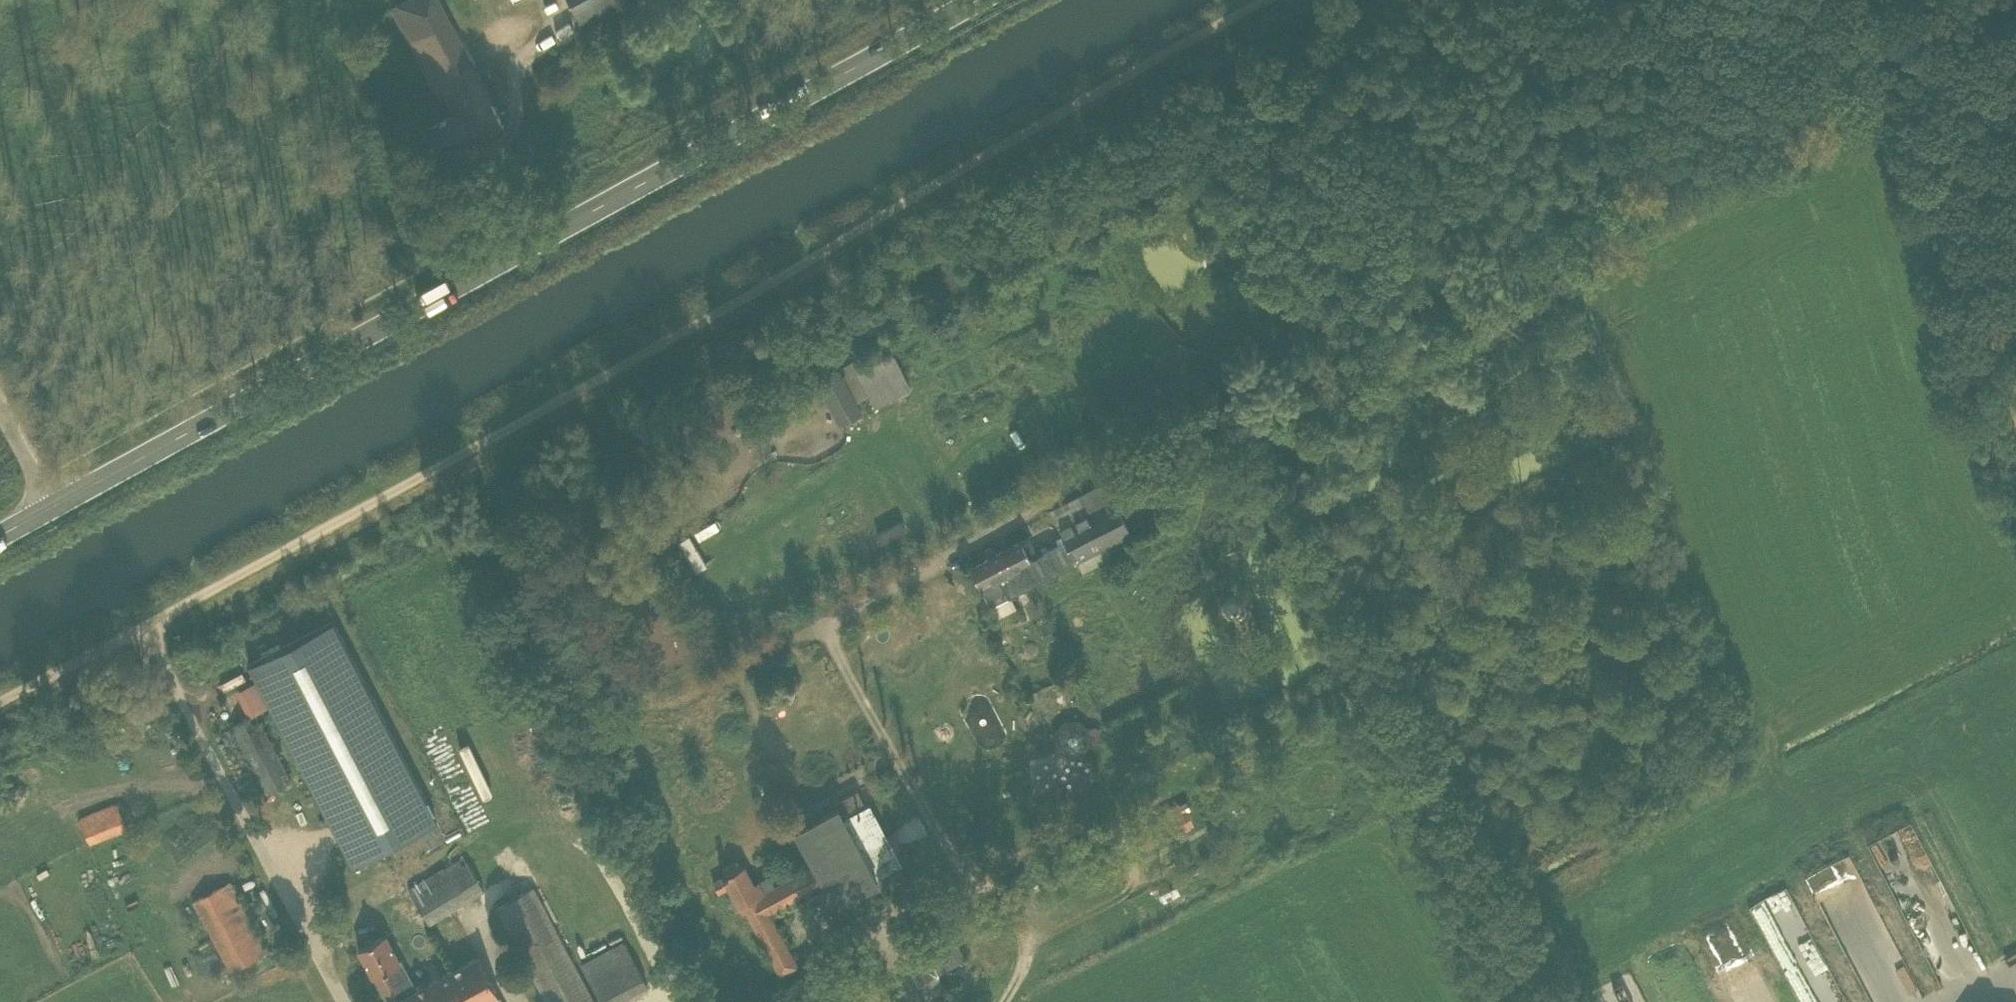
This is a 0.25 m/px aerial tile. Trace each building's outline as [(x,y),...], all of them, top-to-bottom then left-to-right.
[(420,131),(437,163),(476,143),(474,140),(503,125),(438,0),(406,0),(391,8),(439,97),(445,93),(456,112),(420,131)] [(588,35),(656,0),(569,0),(588,35)] [(855,372),(874,408),(911,389),(893,353),(855,372)] [(862,414),(838,368),(819,378),(843,425),(862,414)] [(990,605),(1009,595),(1009,594),(1132,531),(1104,478),(1049,506),(1065,538),(1029,556),(1021,540),(970,566),(990,605)] [(880,540),(904,529),(899,519),(875,530),(880,540)] [(437,821),(333,620),(249,663),(270,704),(306,772),(354,864),(437,821)] [(237,690),(250,715),(256,712),(270,704),(257,679),(237,690)] [(268,792),(293,779),(256,712),(250,715),(232,725),(268,792)] [(1089,725),(1076,716),(1063,718),(1053,729),(1055,744),(1066,752),(1081,751),(1090,741),(1101,739),(1099,724),(1089,725)] [(746,911),(781,975),(799,965),(770,912),(795,898),(797,902),(807,897),(816,914),(877,881),(881,887),(903,875),(897,865),(902,862),(870,803),(866,805),(857,789),(835,801),(838,806),(796,829),(815,864),(774,886),(771,880),(761,885),(758,881),(754,883),(750,875),(750,874),(749,874),(745,866),(746,866),(745,865),(741,867),(737,860),(722,868),(726,874),(722,876),(722,877),(713,882),(719,893),(729,887),(733,896),(733,898),(734,897),(739,906),(738,906),(739,907),(743,913),(746,911)] [(80,820),(90,842),(127,827),(117,804),(80,820)] [(1191,826),(1188,822),(1179,804),(1136,826),(1148,848),(1191,826)] [(467,860),(411,894),(429,924),(486,890),(467,860)] [(194,900),(232,970),(268,951),(230,881),(194,900)] [(583,963),(575,967),(533,887),(497,906),(548,1001),(594,1001),(580,976),(587,972),(603,1001),(613,1001),(647,984),(624,940),(582,962),(583,963)] [(894,937),(918,983),(926,999),(946,989),(939,975),(939,974),(914,926),(894,937)] [(415,989),(386,933),(359,948),(374,976),(374,975),(389,1001),(468,1001),(452,969),(415,989)] [(452,969),(468,1001),(502,1001),(477,956),(452,969)]
